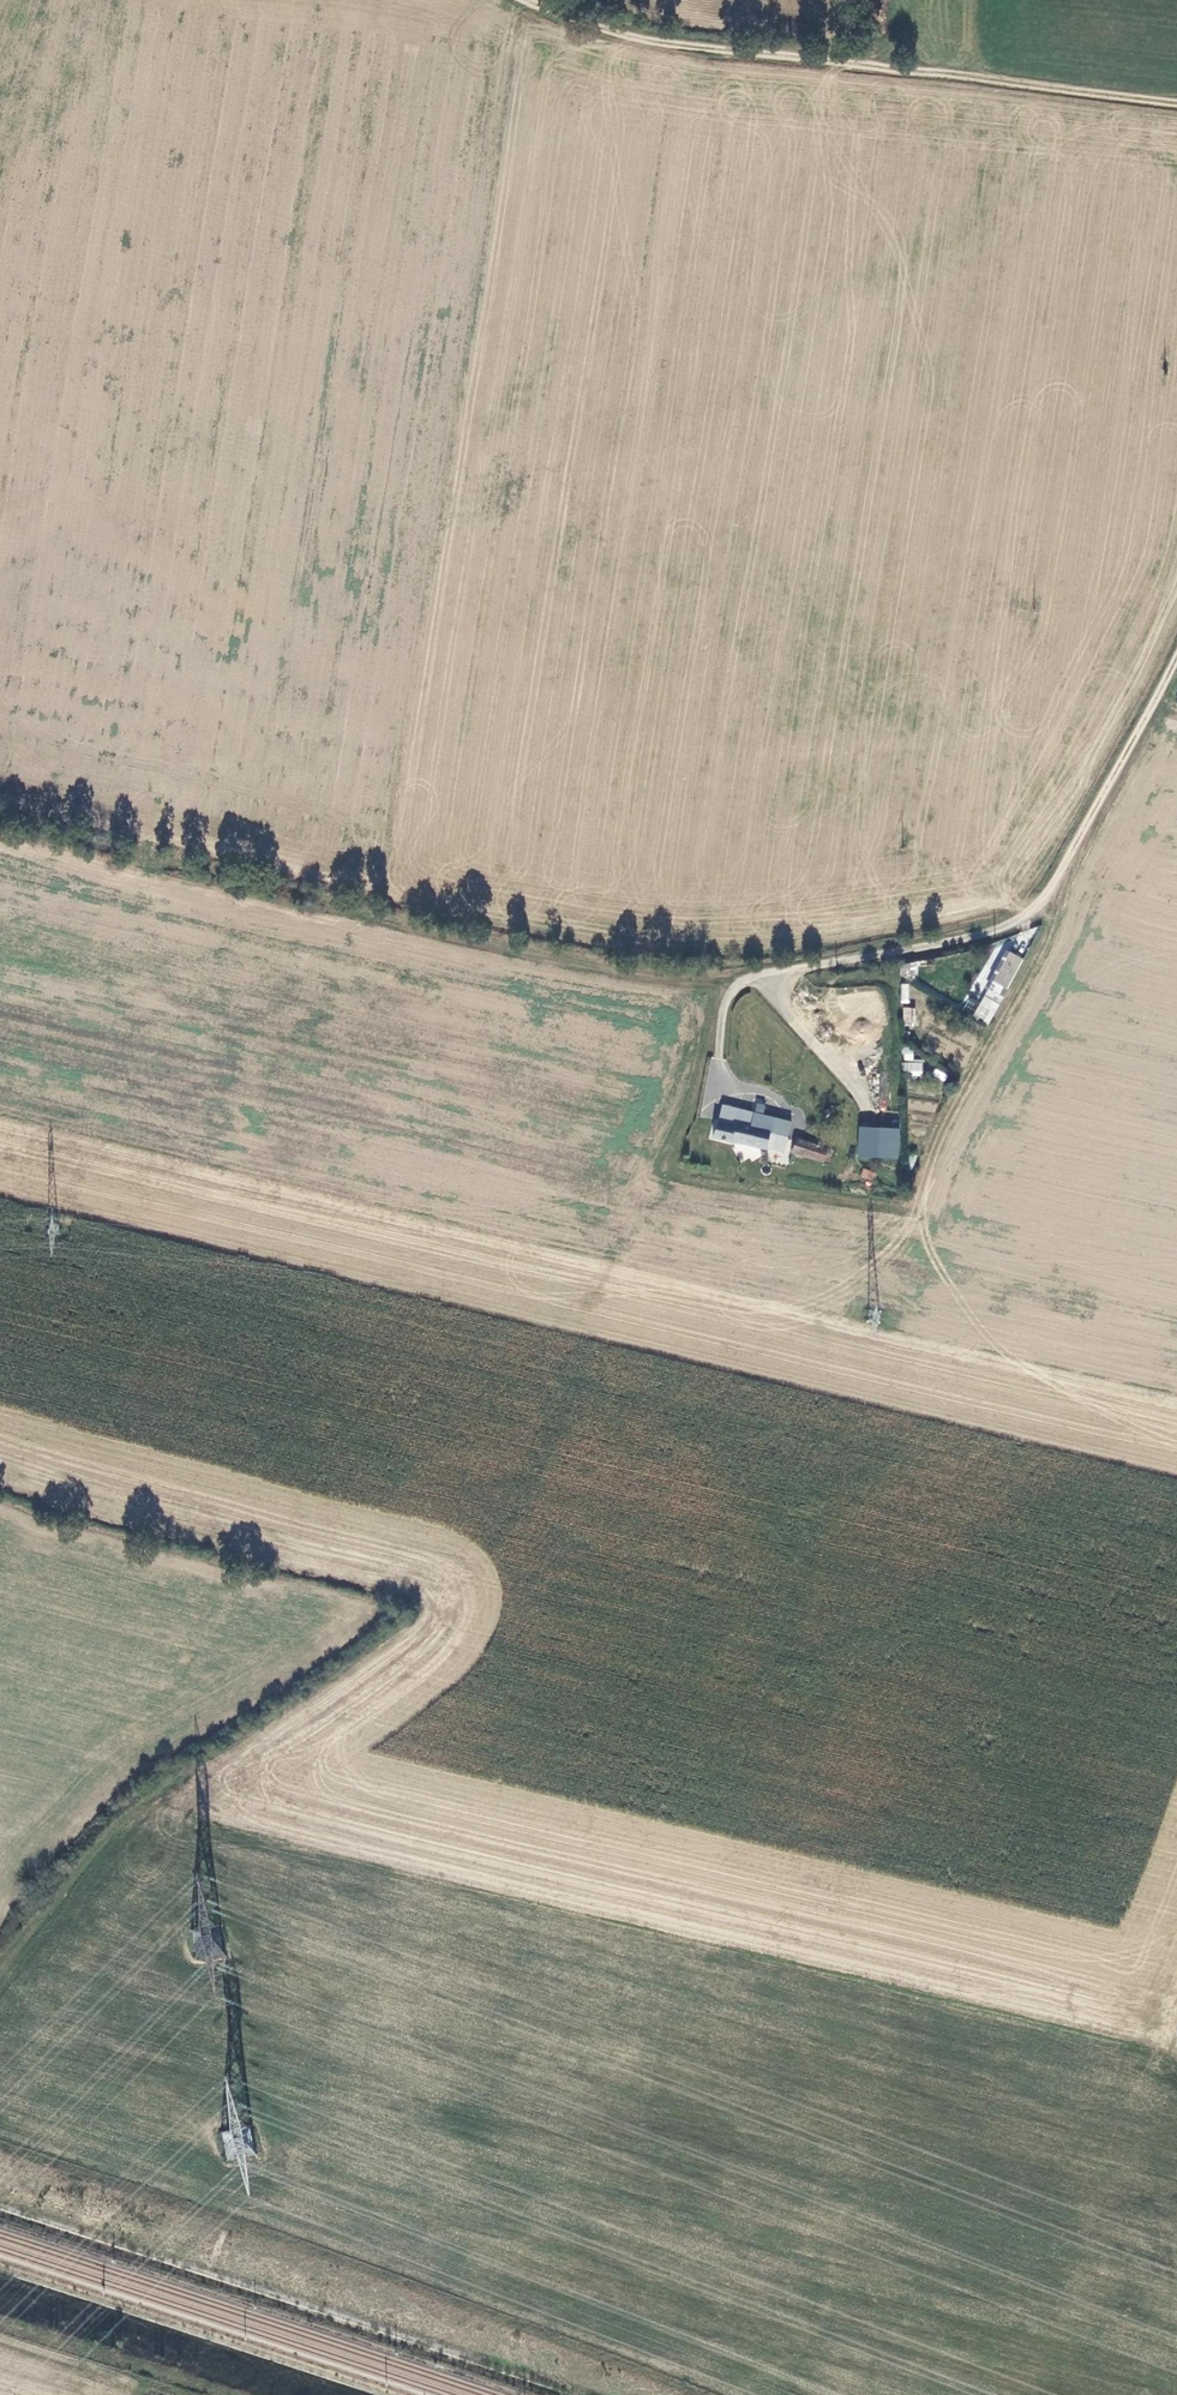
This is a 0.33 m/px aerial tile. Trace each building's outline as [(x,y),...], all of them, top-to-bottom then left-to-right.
[(1007,989),(1023,961),(1007,951),(991,980),(1007,989)] [(899,971),(908,976),(913,971),(912,959),(899,961),(899,971)] [(900,984),(902,1003),(910,1003),(908,983),(900,984)] [(987,1023),(995,1009),(981,1001),(973,1015),(987,1023)] [(904,1018),(915,1020),(915,1006),(903,1003),(904,1018)] [(913,1061),(914,1050),(903,1049),(903,1061),(913,1061)] [(902,1061),(902,1074),(922,1074),(922,1062),(902,1061)] [(932,1076),(945,1080),(947,1072),(934,1068),(932,1076)] [(728,1097),(729,1100),(736,1100),(737,1099),(738,1096),(737,1093),(730,1092),(728,1094),(728,1097)] [(763,1113),(765,1104),(756,1101),(754,1111),(763,1113)] [(779,1141),(771,1139),(773,1130),(741,1120),(740,1123),(720,1118),(715,1135),(777,1151),(779,1141)] [(859,1126),(858,1157),(898,1159),(900,1128),(859,1126)] [(794,1155),(807,1158),(810,1146),(798,1142),(794,1155)] [(738,1144),(735,1157),(755,1162),(759,1149),(738,1144)] [(807,1158),(826,1163),(829,1151),(810,1146),(807,1158)] [(873,1182),(877,1173),(863,1167),(859,1176),(873,1182)]
